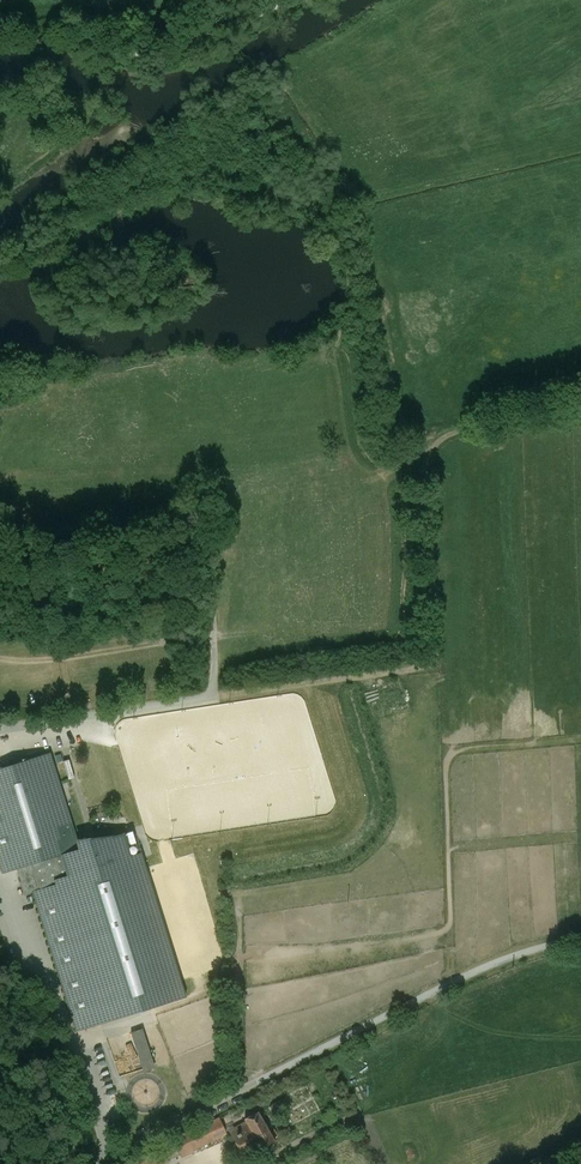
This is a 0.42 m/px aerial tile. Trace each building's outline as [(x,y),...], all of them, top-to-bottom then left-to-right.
[(138,853),(131,831),(117,835),(76,841),(49,753),(0,768),(0,867),(2,873),(16,869),(24,895),(31,893),(74,1033),(185,998),(139,853),(138,853)] [(143,1029),(132,1033),(145,1072),(156,1068),(143,1029)] [(244,1118),(246,1121),(262,1149),(274,1142),(257,1111),(244,1118)] [(219,1118),(173,1139),(179,1153),(225,1132),(219,1118)] [(246,1121),(229,1131),(244,1158),(262,1149),(246,1121)] [(149,1150),(153,1158),(164,1153),(160,1145),(149,1150)] [(155,1163),(168,1163),(164,1154),(153,1159),(155,1163)] [(134,1162),(135,1163),(155,1163),(152,1158),(151,1155),(134,1162)]
